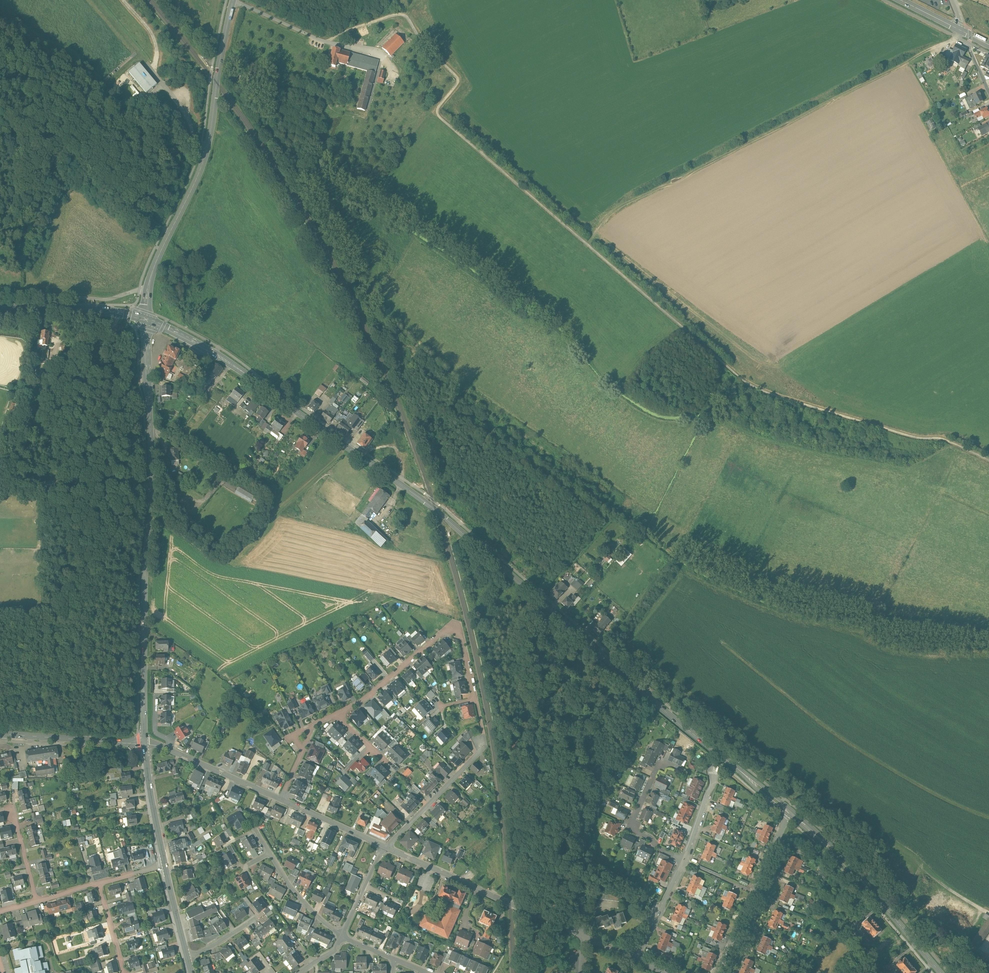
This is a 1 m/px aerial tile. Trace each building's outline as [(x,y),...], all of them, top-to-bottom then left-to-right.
[(381,47),(390,56),(404,42),(395,33),(381,47)] [(953,51),(949,59),(958,64),(962,57),(966,50),(956,45),(953,51)] [(364,110),(378,61),(333,48),(328,65),(335,67),(336,62),(368,71),(357,108),(364,110)] [(986,55),(981,67),(988,70),(988,72),(988,56),(986,55)] [(970,60),(962,57),(958,64),(958,65),(961,67),(959,70),(963,72),(964,71),(967,65),(970,60)] [(932,58),(925,62),(929,69),(935,65),(932,58)] [(139,64),(129,72),(146,93),(156,85),(157,85),(139,64)] [(945,66),(941,70),(945,76),(950,71),(945,66)] [(386,71),(380,69),(377,82),(382,83),(386,71)] [(920,72),(917,74),(921,83),(925,81),(920,72)] [(979,92),(972,96),(965,99),(970,109),(977,106),(976,105),(983,101),(979,92)] [(979,111),(979,112),(974,114),(976,118),(981,116),(983,119),(988,116),(988,112),(987,108),(979,111)] [(932,119),(927,121),(930,129),(935,127),(932,119)] [(978,129),(981,135),(982,136),(988,132),(988,123),(981,127),(978,129)] [(43,341),(42,346),(47,346),(49,332),(42,331),(41,339),(41,341),(43,341)] [(179,352),(168,346),(166,351),(164,355),(165,355),(162,361),(159,368),(157,373),(157,374),(164,376),(166,372),(169,373),(172,366),(175,360),(179,352)] [(223,368),(215,363),(209,372),(211,374),(210,376),(213,378),(215,376),(216,378),(223,368)] [(209,378),(205,375),(201,383),(205,385),(209,378)] [(370,382),(362,377),(360,380),(368,385),(370,382)] [(170,386),(162,386),(162,396),(170,396),(170,392),(170,386)] [(236,388),(231,394),(239,400),(244,394),(236,388)] [(323,393),(318,389),(314,394),(319,398),(323,393)] [(190,391),(185,400),(187,401),(186,403),(188,404),(194,394),(190,391)] [(348,396),(345,393),(340,399),(344,402),(348,396)] [(239,400),(231,394),(229,397),(237,403),(239,400)] [(252,400),(245,410),(249,413),(250,410),(253,412),(258,405),(252,400)] [(314,402),(313,400),(308,407),(308,408),(308,409),(310,410),(311,410),(314,412),(319,405),(318,405),(319,403),(315,400),(314,402)] [(269,412),(262,407),(256,415),(259,417),(262,419),(263,420),(269,412)] [(335,413),(328,408),(326,411),(326,410),(321,417),(329,422),(333,416),(333,415),(335,413)] [(348,422),(341,431),(341,432),(345,435),(352,426),(355,421),(359,423),(362,420),(358,417),(357,418),(353,415),(352,415),(349,420),(349,419),(349,420),(348,422)] [(348,422),(341,417),(338,421),(340,423),(337,428),(341,431),(348,422)] [(285,424),(277,418),(271,426),(269,429),(272,431),(273,429),(278,433),(285,424)] [(355,429),(357,431),(364,421),(362,420),(359,423),(355,429)] [(276,439),(280,434),(278,433),(273,429),(272,431),(269,429),(267,431),(268,432),(268,433),(276,439)] [(373,439),(365,433),(358,443),(366,449),(373,439)] [(309,441),(301,435),(297,442),(298,442),(295,447),(301,451),(302,449),(304,447),(305,447),(309,441)] [(177,447),(169,448),(170,460),(171,460),(179,459),(178,450),(180,450),(181,448),(179,447),(178,448),(177,447)] [(307,452),(302,449),(301,451),(299,454),(304,457),(307,452)] [(256,493),(240,484),(236,489),(248,497),(249,496),(253,498),(256,493)] [(390,496),(380,489),(375,496),(385,503),(390,496)] [(385,503),(375,496),(371,501),(362,514),(355,522),(360,527),(366,520),(367,520),(368,518),(368,519),(374,511),(377,514),(385,503)] [(369,500),(359,512),(362,514),(371,501),(369,500)] [(367,520),(366,520),(360,527),(371,537),(378,530),(367,520)] [(382,534),(378,530),(371,537),(375,541),(382,534)] [(387,539),(382,534),(375,541),(381,546),(387,539)] [(623,551),(619,547),(613,553),(617,557),(623,551)] [(626,550),(618,558),(624,563),(631,555),(626,550)] [(595,559),(587,553),(585,556),(593,562),(595,559)] [(561,581),(551,593),(558,599),(568,588),(567,587),(564,585),(561,581)] [(581,586),(577,582),(573,586),(578,590),(581,586)] [(567,597),(562,603),(567,609),(577,598),(574,595),(570,599),(567,597)] [(599,611),(593,618),(596,621),(600,617),(603,613),(599,611)] [(603,613),(600,617),(602,619),(599,623),(592,630),(598,636),(611,621),(603,613)] [(419,633),(412,639),(415,642),(417,645),(424,639),(419,633)] [(442,640),(438,644),(445,652),(450,648),(446,644),(442,640)] [(396,648),(403,656),(412,649),(407,644),(405,641),(402,643),(401,643),(399,644),(399,646),(396,648)] [(434,650),(440,657),(445,652),(438,644),(433,648),(434,650)] [(389,651),(393,657),(396,654),(390,647),(387,650),(389,651)] [(440,657),(434,650),(430,653),(436,660),(440,657)] [(381,658),(387,666),(390,663),(391,664),(396,660),(393,657),(389,651),(384,656),(381,658)] [(365,655),(370,662),(374,659),(368,652),(365,655)] [(165,655),(156,655),(156,665),(159,665),(159,664),(165,664),(165,655)] [(419,660),(427,670),(432,666),(431,665),(425,659),(423,656),(419,660)] [(428,656),(425,659),(431,665),(434,663),(428,656)] [(418,670),(422,674),(427,670),(419,660),(414,665),(418,670)] [(452,677),(462,675),(459,661),(450,664),(452,677)] [(371,676),(374,679),(380,674),(377,671),(377,670),(376,669),(373,665),(366,670),(369,673),(369,675),(370,676),(371,676)] [(403,677),(408,683),(416,677),(413,674),(410,670),(403,677)] [(416,672),(420,677),(422,679),(424,677),(422,674),(418,670),(416,672)] [(361,675),(352,683),(359,690),(363,687),(362,686),(365,684),(364,683),(367,681),(366,680),(362,676),(361,675)] [(171,679),(162,679),(162,689),(167,689),(171,689),(171,679)] [(397,695),(404,688),(397,679),(389,686),(392,690),(397,695)] [(465,687),(464,681),(458,683),(453,684),(455,689),(465,687)] [(351,689),(347,682),(343,684),(344,687),(345,687),(348,691),(351,689)] [(313,699),(319,710),(330,705),(325,696),(327,695),(324,687),(321,688),(323,694),(313,699)] [(342,698),(343,701),(351,697),(348,691),(345,687),(344,687),(338,690),(340,694),(338,695),(340,699),(342,698)] [(467,693),(465,687),(455,689),(456,696),(460,695),(467,693)] [(390,692),(396,698),(398,696),(397,695),(392,690),(390,692)] [(378,697),(385,706),(391,700),(392,699),(388,694),(385,691),(383,693),(382,692),(379,694),(380,696),(378,697)] [(388,694),(392,699),(391,700),(393,702),(396,699),(396,698),(390,692),(388,694)] [(432,693),(425,699),(431,705),(437,700),(432,693)] [(167,695),(166,696),(162,696),(162,699),(161,699),(161,702),(162,702),(162,705),(163,705),(170,705),(171,696),(170,696),(169,695),(167,695)] [(372,700),(365,707),(374,717),(382,711),(372,700)] [(428,705),(424,700),(414,708),(418,713),(428,705)] [(298,711),(302,718),(308,716),(312,714),(313,713),(308,702),(301,705),(303,709),(298,711)] [(432,709),(428,705),(418,713),(422,718),(432,709)] [(469,706),(463,707),(463,708),(465,719),(474,717),(472,705),(469,706)] [(351,717),(359,727),(363,723),(362,722),(366,718),(362,714),(359,710),(357,712),(356,711),(353,714),(353,715),(351,717)] [(292,725),(285,711),(278,714),(280,718),(277,720),(281,727),(283,726),(285,729),(292,725)] [(365,712),(362,714),(366,718),(368,721),(371,719),(365,712)] [(167,713),(166,714),(161,714),(161,717),(161,720),(161,723),(170,723),(171,722),(171,719),(170,718),(170,714),(169,714),(169,713),(167,713)] [(399,723),(402,720),(394,713),(391,716),(399,723)] [(426,724),(431,719),(428,717),(422,723),(425,727),(427,725),(426,724)] [(432,731),(440,724),(437,721),(437,720),(435,718),(435,719),(433,717),(431,719),(426,724),(427,725),(432,731)] [(328,731),(334,726),(331,723),(325,730),(327,732),(328,731)] [(334,726),(328,731),(333,736),(341,728),(336,723),(334,726)] [(175,732),(180,740),(189,735),(187,732),(188,732),(186,729),(185,729),(184,727),(182,728),(180,727),(178,729),(177,731),(175,732)] [(377,733),(379,736),(382,732),(385,729),(383,727),(377,733)] [(345,732),(341,728),(333,736),(337,741),(342,736),(345,732)] [(438,735),(443,731),(441,728),(434,734),(436,737),(438,735)] [(272,729),(263,735),(274,751),(280,745),(279,743),(281,741),(272,729)] [(438,735),(444,742),(451,736),(445,729),(443,731),(438,735)] [(462,743),(464,745),(471,738),(468,731),(459,740),(462,743)] [(376,743),(378,745),(387,737),(382,732),(379,736),(374,741),(376,743)] [(347,742),(344,746),(348,750),(356,742),(352,737),(347,742)] [(383,749),(392,741),(387,737),(378,745),(381,748),(381,747),(383,749)] [(191,748),(201,752),(203,748),(205,743),(202,742),(203,741),(199,739),(199,740),(196,739),(194,743),(193,743),(192,745),(192,746),(191,748)] [(316,741),(314,746),(322,749),(324,745),(323,744),(316,741)] [(396,741),(390,748),(392,750),(396,745),(397,745),(399,743),(396,741)] [(361,746),(356,742),(348,750),(353,755),(356,751),(361,746)] [(664,745),(657,742),(655,748),(653,747),(651,751),(649,750),(657,754),(659,755),(662,750),(664,745)] [(451,761),(458,767),(463,762),(461,760),(470,751),(464,745),(462,743),(453,752),(456,755),(451,761)] [(311,749),(307,758),(312,760),(311,761),(314,762),(314,761),(315,761),(316,759),(318,758),(320,759),(324,751),(322,749),(314,746),(312,745),(310,749),(311,749)] [(392,750),(388,754),(390,756),(393,759),(401,750),(397,745),(396,745),(392,750)] [(57,747),(49,748),(50,759),(52,759),(55,759),(58,758),(57,747)] [(49,748),(26,751),(27,763),(47,760),(50,759),(49,748)] [(684,759),(678,756),(680,752),(675,749),(673,753),(672,753),(670,756),(671,757),(669,760),(681,766),(684,759)] [(254,753),(248,750),(245,757),(250,760),(251,760),(254,753)] [(401,750),(393,759),(394,759),(393,760),(396,763),(397,762),(399,764),(407,756),(401,750)] [(657,754),(649,750),(643,762),(643,763),(647,765),(651,767),(657,754)] [(229,754),(226,753),(222,761),(231,765),(234,758),(236,755),(235,755),(230,752),(229,754)] [(10,753),(4,754),(7,765),(10,764),(13,763),(11,755),(10,753)] [(423,754),(419,758),(423,762),(427,758),(423,754)] [(245,757),(241,755),(238,760),(238,762),(241,763),(237,772),(244,775),(248,765),(250,760),(245,757)] [(369,764),(363,758),(358,763),(355,767),(356,767),(361,772),(363,770),(364,771),(367,768),(366,767),(369,764)] [(48,766),(44,766),(45,774),(55,773),(53,765),(52,759),(50,759),(47,760),(48,766)] [(356,761),(349,768),(352,771),(356,767),(355,767),(358,763),(356,761)] [(483,767),(476,761),(470,769),(476,775),(483,767)] [(168,762),(157,764),(159,773),(170,771),(169,765),(168,762)] [(441,772),(445,777),(450,771),(445,766),(442,763),(435,770),(439,774),(441,772)] [(302,770),(311,774),(314,769),(307,765),(304,764),(302,770)] [(375,769),(371,773),(371,774),(375,778),(384,768),(382,767),(382,766),(380,764),(375,769)] [(44,766),(35,768),(36,776),(45,774),(44,766)] [(372,767),(366,773),(368,776),(371,774),(371,773),(375,769),(372,767)] [(385,769),(384,768),(375,778),(380,782),(384,778),(389,773),(387,771),(386,770),(384,769),(385,769)] [(412,771),(408,768),(403,774),(406,777),(412,771)] [(194,770),(190,781),(198,785),(203,774),(194,770)] [(302,777),(309,780),(311,774),(302,770),(299,776),(302,777)] [(266,771),(265,775),(264,775),(261,782),(269,785),(272,778),(274,773),(271,772),(271,773),(267,771),(266,771)] [(442,779),(434,772),(431,776),(432,777),(430,780),(436,786),(442,779)] [(130,773),(121,774),(121,778),(120,778),(120,782),(131,780),(130,773)] [(467,775),(460,783),(465,788),(473,780),(467,775)] [(343,776),(337,783),(345,791),(352,784),(343,776)] [(216,780),(209,777),(205,784),(210,786),(207,792),(210,793),(216,780)] [(643,781),(635,777),(631,787),(638,790),(643,781)] [(667,780),(662,778),(662,779),(658,777),(654,786),(662,789),(665,791),(666,789),(669,782),(667,782),(667,780)] [(275,779),(272,778),(269,785),(276,789),(279,781),(275,779)] [(384,778),(380,782),(378,785),(380,787),(387,781),(384,778)] [(704,783),(694,778),(690,786),(700,791),(704,783)] [(223,783),(216,780),(210,793),(212,794),(213,791),(218,793),(223,783)] [(430,780),(422,788),(423,789),(422,790),(427,795),(436,786),(430,780)] [(295,781),(293,787),(304,793),(307,787),(302,784),(295,781)] [(414,784),(411,786),(412,787),(418,793),(420,790),(414,784)] [(132,786),(120,788),(121,796),(122,796),(128,795),(133,794),(132,786)] [(700,791),(690,786),(686,794),(690,796),(696,799),(700,791)] [(296,796),(302,798),(304,793),(293,787),(290,793),(296,796)] [(242,792),(232,788),(229,796),(239,800),(242,792)] [(453,789),(446,797),(453,804),(455,801),(454,800),(459,795),(453,789)] [(735,792),(729,789),(727,789),(725,796),(736,801),(737,799),(733,798),(735,792)] [(26,790),(18,792),(20,801),(28,799),(26,790)] [(629,793),(626,791),(625,791),(623,795),(622,795),(622,797),(622,798),(623,799),(624,798),(632,802),(634,797),(633,795),(629,793)] [(170,796),(172,804),(184,800),(182,793),(176,794),(170,796)] [(657,796),(651,793),(650,796),(650,795),(648,799),(649,799),(647,802),(655,806),(659,797),(657,796)] [(409,802),(414,808),(420,802),(413,795),(410,797),(412,799),(409,802)] [(736,801),(725,796),(722,804),(730,807),(731,802),(734,803),(735,803),(736,801)] [(28,799),(20,801),(23,811),(31,809),(29,803),(32,802),(33,806),(37,805),(35,798),(28,799)] [(265,802),(256,798),(252,806),(256,808),(256,809),(261,811),(264,807),(265,802)] [(465,798),(459,803),(464,808),(470,803),(465,798)] [(619,804),(611,800),(609,805),(617,809),(619,804)] [(134,801),(124,802),(124,803),(126,803),(126,809),(130,808),(135,808),(134,801)] [(332,802),(331,802),(327,809),(336,813),(339,806),(338,805),(332,802)] [(402,806),(409,813),(414,808),(409,802),(407,804),(405,803),(402,806)] [(440,803),(436,806),(437,807),(432,812),(438,818),(447,810),(440,803)] [(688,805),(684,803),(680,811),(690,816),(694,808),(688,805)] [(284,810),(274,805),(272,810),(270,815),(280,819),(282,815),(284,810)] [(378,809),(386,817),(387,815),(379,806),(378,809)] [(628,812),(619,808),(616,815),(624,819),(628,812)] [(376,812),(383,819),(386,817),(378,809),(376,812)] [(648,811),(644,809),(640,818),(648,822),(652,813),(648,811)] [(690,816),(680,811),(677,819),(676,819),(680,821),(686,824),(690,816)] [(239,812),(227,819),(231,826),(235,823),(239,829),(247,825),(241,815),(239,812)] [(388,816),(387,818),(396,827),(402,821),(392,812),(391,813),(390,812),(387,815),(388,816)] [(292,814),(291,817),(288,823),(292,825),(293,824),(299,827),(303,819),(292,814)] [(36,816),(33,817),(35,824),(43,822),(41,815),(36,816)] [(136,816),(127,817),(127,818),(123,818),(123,821),(124,824),(125,824),(125,827),(128,826),(128,825),(137,824),(136,816)] [(364,817),(361,816),(358,823),(365,827),(365,826),(367,822),(368,819),(364,817)] [(727,820),(718,816),(715,824),(727,829),(728,827),(725,825),(727,820)] [(381,824),(390,833),(396,827),(387,818),(381,824)] [(424,819),(416,826),(420,829),(421,828),(423,830),(425,831),(428,828),(426,827),(429,824),(424,819)] [(182,821),(169,824),(171,832),(176,831),(176,833),(181,832),(180,830),(184,829),(182,821)] [(309,821),(305,829),(306,829),(305,831),(304,832),(308,834),(309,831),(310,832),(311,831),(314,823),(309,821)] [(613,823),(610,822),(608,824),(605,823),(603,828),(606,829),(605,832),(606,832),(606,833),(606,835),(608,835),(610,835),(610,834),(614,836),(618,826),(613,823)] [(314,823),(311,831),(310,832),(309,831),(308,834),(306,838),(311,840),(315,833),(318,825),(314,823)] [(374,823),(370,832),(385,838),(389,834),(388,834),(380,830),(382,827),(374,823)] [(727,829),(715,824),(712,831),(721,835),(723,829),(726,830),(727,829)] [(35,826),(27,828),(29,837),(37,835),(36,831),(35,826)] [(770,828),(766,826),(764,832),(760,830),(759,832),(770,836),(773,829),(773,828),(772,827),(771,827),(771,828),(770,828)] [(2,839),(12,836),(10,827),(0,830),(0,833),(2,839)] [(330,831),(328,830),(327,830),(321,844),(325,846),(328,840),(331,841),(335,834),(331,832),(330,831)] [(685,834),(675,830),(672,836),(682,841),(685,834)] [(410,831),(400,842),(408,849),(417,839),(410,831)] [(770,836),(759,832),(758,834),(762,835),(759,841),(766,844),(770,836)] [(191,833),(185,836),(188,842),(194,839),(191,833)] [(37,835),(29,837),(32,847),(40,845),(39,844),(37,835)] [(224,835),(214,840),(217,843),(215,844),(217,847),(217,848),(220,846),(228,842),(224,835)] [(635,839),(626,835),(623,840),(622,841),(621,843),(621,845),(624,846),(630,849),(634,840),(635,839)] [(425,841),(420,836),(417,839),(423,846),(425,841)] [(682,841),(672,836),(669,843),(679,847),(682,841)] [(195,846),(206,841),(204,837),(193,843),(195,846)] [(247,839),(242,842),(245,847),(254,842),(251,837),(247,839)] [(346,838),(345,838),(344,838),(338,851),(342,853),(345,848),(348,849),(351,841),(348,839),(347,838),(346,838)] [(646,841),(641,839),(639,842),(639,843),(638,845),(637,846),(641,848),(642,846),(644,846),(646,841)] [(639,843),(634,840),(630,849),(635,851),(637,846),(638,845),(639,843)] [(179,841),(170,843),(172,854),(174,853),(181,852),(179,841)] [(355,843),(351,841),(348,849),(351,850),(348,856),(352,858),(358,844),(358,843),(356,842),(355,843)] [(254,842),(245,847),(247,852),(249,851),(254,849),(257,847),(254,842)] [(310,842),(306,849),(310,851),(312,848),(314,844),(310,842)] [(438,846),(428,842),(426,847),(423,854),(434,859),(436,852),(435,852),(438,846)] [(196,854),(197,855),(203,852),(206,849),(202,843),(194,847),(196,854)] [(716,846),(709,843),(705,851),(717,856),(717,854),(716,853),(713,852),(716,846)] [(235,853),(230,845),(226,847),(230,853),(231,855),(235,853)] [(15,846),(0,849),(3,859),(9,858),(9,856),(17,854),(15,846)] [(647,847),(646,847),(644,846),(642,846),(641,848),(638,855),(648,860),(653,851),(648,848),(647,847)] [(118,851),(106,854),(108,861),(111,860),(113,867),(118,865),(119,866),(123,865),(122,864),(128,863),(124,849),(118,851)] [(254,849),(249,851),(253,859),(258,856),(254,849)] [(141,851),(132,854),(134,861),(139,859),(140,859),(143,858),(141,851)] [(181,852),(174,853),(177,864),(186,862),(184,856),(183,851),(181,852)] [(451,853),(447,851),(443,860),(448,862),(449,861),(452,863),(456,855),(452,853),(451,854),(450,853),(451,853)] [(717,856),(705,851),(702,858),(709,862),(712,856),(716,858),(717,856)] [(198,859),(200,861),(206,858),(203,852),(197,855),(197,856),(195,856),(196,860),(198,859)] [(51,855),(46,856),(46,853),(42,854),(44,861),(52,859),(51,855)] [(230,853),(223,857),(224,860),(223,861),(225,865),(226,864),(228,867),(236,863),(231,855),(230,853)] [(669,857),(661,853),(659,858),(663,859),(662,860),(667,862),(669,857)] [(297,862),(288,857),(284,865),(293,870),(294,868),(297,862)] [(755,860),(748,857),(745,862),(744,864),(752,868),(755,860)] [(799,860),(791,857),(788,864),(800,869),(800,868),(796,866),(799,860)] [(98,858),(89,861),(91,866),(90,866),(92,872),(97,871),(98,871),(101,870),(99,863),(98,858)] [(667,862),(662,860),(658,869),(668,873),(672,865),(667,862)] [(402,864),(396,861),(393,866),(395,867),(399,869),(402,864)] [(353,866),(345,862),(342,869),(350,873),(352,868),(353,866)] [(389,864),(383,862),(379,870),(378,871),(379,873),(380,873),(384,875),(389,864)] [(45,863),(37,865),(40,875),(48,873),(45,863)] [(273,871),(262,864),(257,873),(262,876),(262,878),(267,881),(268,881),(270,877),(273,871)] [(393,866),(389,864),(384,875),(388,877),(389,877),(390,877),(391,876),(391,875),(395,867),(393,866)] [(752,868),(744,864),(744,866),(742,871),(741,872),(749,875),(752,868)] [(800,869),(788,864),(786,869),(785,870),(785,871),(785,872),(786,872),(792,875),(795,869),(799,871),(800,869)] [(299,871),(294,868),(293,870),(290,874),(296,877),(299,871)] [(358,870),(352,868),(350,873),(352,874),(345,890),(354,894),(356,891),(357,891),(358,887),(361,879),(355,876),(358,870)] [(401,868),(397,876),(396,878),(397,879),(398,880),(399,880),(402,881),(407,871),(401,868)] [(668,873),(658,869),(654,877),(659,879),(664,881),(668,873)] [(191,870),(182,872),(183,880),(193,878),(191,870)] [(413,873),(407,871),(402,881),(406,883),(407,884),(409,883),(409,882),(412,875),(413,873)] [(48,873),(40,875),(42,884),(50,882),(48,876),(53,875),(53,872),(48,873)] [(302,872),(297,883),(303,885),(307,875),(302,872)] [(245,874),(235,879),(241,889),(246,886),(250,884),(245,874)] [(307,875),(303,885),(308,888),(313,877),(307,875)] [(696,876),(694,875),(690,883),(702,889),(703,887),(699,885),(702,879),(696,876)] [(22,876),(13,878),(16,890),(22,888),(21,885),(24,884),(22,876)] [(143,878),(134,880),(137,891),(146,889),(143,878)] [(702,889),(690,883),(687,891),(695,894),(698,889),(702,890),(702,889)] [(273,884),(272,885),(268,893),(281,899),(285,890),(273,884)] [(119,885),(108,888),(110,896),(115,895),(116,898),(121,897),(120,894),(122,893),(119,885)] [(794,889),(787,885),(783,893),(795,898),(795,896),(792,894),(794,889)] [(458,894),(447,889),(447,888),(443,886),(439,897),(443,898),(451,902),(452,901),(454,902),(454,903),(461,905),(466,893),(460,890),(458,894)] [(188,891),(183,894),(188,902),(199,896),(194,888),(188,891)] [(1,892),(4,903),(13,901),(10,890),(1,892)] [(322,894),(315,891),(311,899),(320,903),(324,895),(322,894)] [(95,892),(87,894),(90,904),(98,901),(95,892)] [(623,896),(595,893),(595,898),(622,901),(623,896)] [(736,895),(730,893),(728,898),(723,896),(722,898),(733,903),(736,895)] [(795,898),(783,893),(780,900),(788,903),(790,898),(794,900),(795,898)] [(380,899),(369,894),(365,903),(376,908),(376,906),(379,901),(380,899)] [(260,898),(254,903),(258,908),(257,909),(259,912),(267,907),(260,898)] [(733,903),(722,898),(722,900),(726,902),(723,907),(730,910),(733,903)] [(70,908),(68,900),(61,902),(62,907),(59,908),(60,911),(70,908)] [(299,907),(287,901),(282,912),(294,917),(297,912),(299,907)] [(449,906),(442,922),(425,915),(420,926),(448,938),(460,911),(459,910),(461,906),(461,905),(454,903),(454,902),(452,901),(451,902),(450,906),(449,906)] [(82,902),(75,904),(76,908),(80,907),(81,911),(84,910),(82,902)] [(128,903),(126,903),(117,906),(119,914),(124,913),(125,915),(129,914),(129,912),(133,910),(131,903),(132,902),(128,903)] [(392,904),(386,902),(385,904),(383,909),(382,910),(388,912),(392,904)] [(57,903),(50,905),(52,910),(48,911),(49,914),(60,911),(59,908),(57,903)] [(398,907),(392,904),(388,912),(394,915),(398,907)] [(201,906),(186,913),(188,917),(186,917),(188,920),(189,919),(190,920),(189,920),(191,927),(199,925),(198,921),(218,911),(214,905),(203,910),(201,906)] [(334,909),(326,905),(325,906),(323,912),(331,916),(333,911),(334,909)] [(686,908),(679,905),(675,912),(687,917),(688,916),(690,910),(686,908)] [(242,908),(233,914),(235,916),(234,916),(238,921),(247,915),(242,908)] [(26,914),(29,927),(43,923),(42,920),(40,915),(37,916),(36,910),(28,912),(28,914),(26,914)] [(95,911),(87,913),(90,923),(98,920),(95,911)] [(163,911),(152,914),(155,923),(158,922),(162,921),(165,920),(165,919),(163,911)] [(341,915),(333,911),(331,916),(329,918),(338,922),(341,916),(341,915)] [(497,916),(485,911),(479,923),(489,927),(492,928),(497,916)] [(783,914),(776,911),(772,919),(783,923),(784,922),(780,920),(783,914)] [(687,917),(675,912),(672,919),(680,923),(682,917),(686,919),(687,917)] [(618,917),(610,920),(609,916),(602,918),(602,917),(595,919),(599,930),(605,928),(606,930),(615,926),(616,930),(623,928),(622,925),(628,923),(625,913),(618,916),(618,917)] [(24,928),(29,927),(26,914),(21,916),(22,921),(24,928)] [(135,915),(126,917),(128,923),(122,925),(124,933),(129,932),(130,934),(137,932),(136,930),(140,929),(138,923),(137,924),(135,915)] [(219,921),(216,915),(209,919),(210,921),(213,926),(217,933),(226,927),(222,920),(219,921)] [(302,916),(300,921),(297,927),(302,929),(307,918),(302,916)] [(882,931),(870,916),(861,924),(873,938),(882,931)] [(307,918),(302,929),(301,933),(305,935),(306,932),(307,931),(309,927),(312,920),(307,918)] [(783,923),(772,919),(769,926),(776,929),(779,923),(783,925),(783,923)] [(270,920),(263,925),(268,932),(275,927),(270,920)] [(727,926),(719,923),(717,929),(713,927),(712,929),(724,934),(727,926)] [(11,924),(2,926),(6,939),(15,936),(11,924)] [(199,927),(199,925),(191,927),(191,929),(194,940),(200,939),(203,938),(202,931),(201,929),(200,929),(199,927)] [(263,925),(254,931),(255,933),(253,934),(254,936),(256,939),(257,938),(258,937),(259,939),(260,939),(262,937),(263,938),(269,933),(268,932),(263,925)] [(214,935),(217,933),(213,926),(209,927),(209,929),(211,934),(214,933),(214,935)] [(373,931),(362,926),(358,935),(369,940),(373,931)] [(984,926),(971,943),(977,947),(988,930),(984,926)] [(488,928),(487,928),(483,937),(487,938),(489,939),(491,933),(490,933),(492,928),(489,927),(488,928)] [(100,928),(92,930),(95,940),(103,938),(100,928)] [(288,928),(283,932),(287,936),(292,932),(288,928)] [(160,932),(156,933),(156,934),(153,935),(154,939),(157,938),(158,941),(162,940),(162,942),(166,941),(165,939),(170,938),(169,934),(167,934),(166,929),(164,930),(164,931),(160,932)] [(209,929),(202,931),(203,938),(212,935),(211,934),(209,929)] [(724,934),(712,929),(711,930),(715,932),(713,938),(720,941),(724,934)] [(323,934),(315,930),(313,935),(312,937),(320,941),(323,934)] [(466,933),(460,930),(459,932),(457,939),(455,943),(461,946),(466,933)] [(861,938),(854,930),(850,933),(857,942),(861,938)] [(384,936),(373,931),(369,940),(380,945),(384,936)] [(200,939),(201,941),(205,944),(208,943),(219,936),(217,933),(214,935),(214,933),(211,934),(212,935),(203,938),(200,939)] [(472,935),(466,933),(461,946),(467,948),(469,944),(472,937),(472,935)] [(672,936),(665,933),(661,941),(672,946),(673,944),(669,942),(672,936)] [(331,937),(323,934),(320,941),(327,944),(328,944),(330,941),(331,937)] [(405,937),(398,934),(397,938),(399,939),(397,943),(401,945),(405,937)] [(284,935),(276,941),(278,943),(278,945),(280,948),(289,941),(284,935)] [(397,938),(392,936),(388,946),(395,949),(397,943),(399,939),(397,938)] [(772,940),(764,936),(761,944),(772,949),(773,948),(769,946),(772,940)] [(243,937),(234,943),(240,949),(248,943),(243,937)] [(483,937),(480,943),(487,946),(490,940),(487,938),(483,937)] [(137,940),(127,942),(129,950),(134,949),(135,952),(139,951),(139,948),(137,940)] [(289,941),(280,948),(282,951),(283,951),(285,953),(285,952),(292,947),(293,947),(289,941)] [(672,946),(661,941),(659,946),(658,946),(657,947),(657,948),(658,949),(659,949),(665,952),(667,948),(668,946),(672,947),(672,946)] [(412,945),(406,942),(402,951),(410,955),(412,950),(414,946),(412,945)] [(480,943),(479,942),(476,948),(489,953),(491,947),(487,946),(480,943)] [(977,947),(971,943),(966,949),(988,966),(988,956),(977,947)] [(772,949),(761,944),(758,951),(765,955),(768,949),(771,951),(772,949)] [(105,945),(97,948),(94,949),(95,953),(98,952),(100,957),(108,955),(105,945)] [(235,956),(227,945),(222,948),(223,949),(220,952),(221,955),(227,962),(235,956)] [(45,971),(49,970),(47,962),(41,963),(40,961),(39,961),(38,958),(43,957),(41,946),(23,950),(25,961),(20,962),(21,967),(15,969),(15,972),(45,972),(45,971)] [(167,949),(162,950),(162,951),(164,958),(175,955),(172,947),(167,949)] [(292,947),(285,952),(287,955),(289,954),(294,950),(292,947)] [(422,947),(421,950),(418,951),(417,953),(418,954),(416,958),(424,961),(426,957),(426,956),(428,952),(428,950),(427,950),(422,947)] [(22,948),(13,950),(15,960),(19,959),(20,962),(25,961),(23,950),(22,948)] [(489,953),(476,948),(473,954),(486,959),(489,953)] [(461,955),(452,951),(450,955),(448,959),(451,961),(457,963),(458,960),(461,955)] [(714,954),(710,952),(710,953),(707,958),(704,957),(703,959),(713,964),(717,956),(717,955),(716,955),(716,954),(715,954),(714,954)] [(291,956),(286,960),(289,964),(299,957),(296,953),(291,956)] [(341,957),(335,957),(335,963),(335,968),(346,968),(346,954),(345,954),(345,953),(341,953),(341,957)] [(442,957),(436,954),(435,956),(434,956),(434,957),(433,957),(432,959),(433,959),(431,964),(438,967),(439,964),(440,964),(441,961),(443,957),(442,957)] [(470,959),(464,956),(461,955),(458,960),(461,962),(460,965),(466,968),(468,964),(470,959)] [(299,957),(289,964),(293,969),(297,966),(302,962),(299,957)] [(366,963),(366,957),(356,957),(357,969),(366,969),(367,969),(366,963)] [(137,958),(128,961),(130,969),(140,966),(137,958)] [(248,963),(246,965),(250,970),(259,963),(255,958),(248,963)] [(905,958),(896,965),(903,972),(915,972),(917,972),(905,958)] [(208,966),(205,959),(201,960),(200,962),(201,965),(201,966),(204,965),(205,967),(204,968),(205,972),(213,972),(210,965),(208,966)] [(479,964),(470,959),(468,964),(471,966),(469,969),(476,972),(477,969),(479,964)] [(713,964),(703,959),(702,960),(705,962),(703,967),(710,971),(713,964)] [(746,960),(746,961),(743,967),(755,972),(755,970),(751,969),(754,962),(749,960),(749,959),(748,959),(747,959),(746,959),(746,960)] [(96,963),(90,965),(93,972),(101,970),(99,962),(96,963)] [(107,965),(108,968),(109,972),(114,972),(118,972),(115,962),(107,965)] [(250,970),(252,972),(258,972),(263,969),(259,963),(250,970)] [(386,964),(380,964),(380,966),(373,966),(373,970),(373,972),(386,972),(386,971),(387,971),(387,967),(386,967),(386,964)] [(479,964),(477,969),(480,971),(479,972),(487,972),(489,968),(479,964)]
